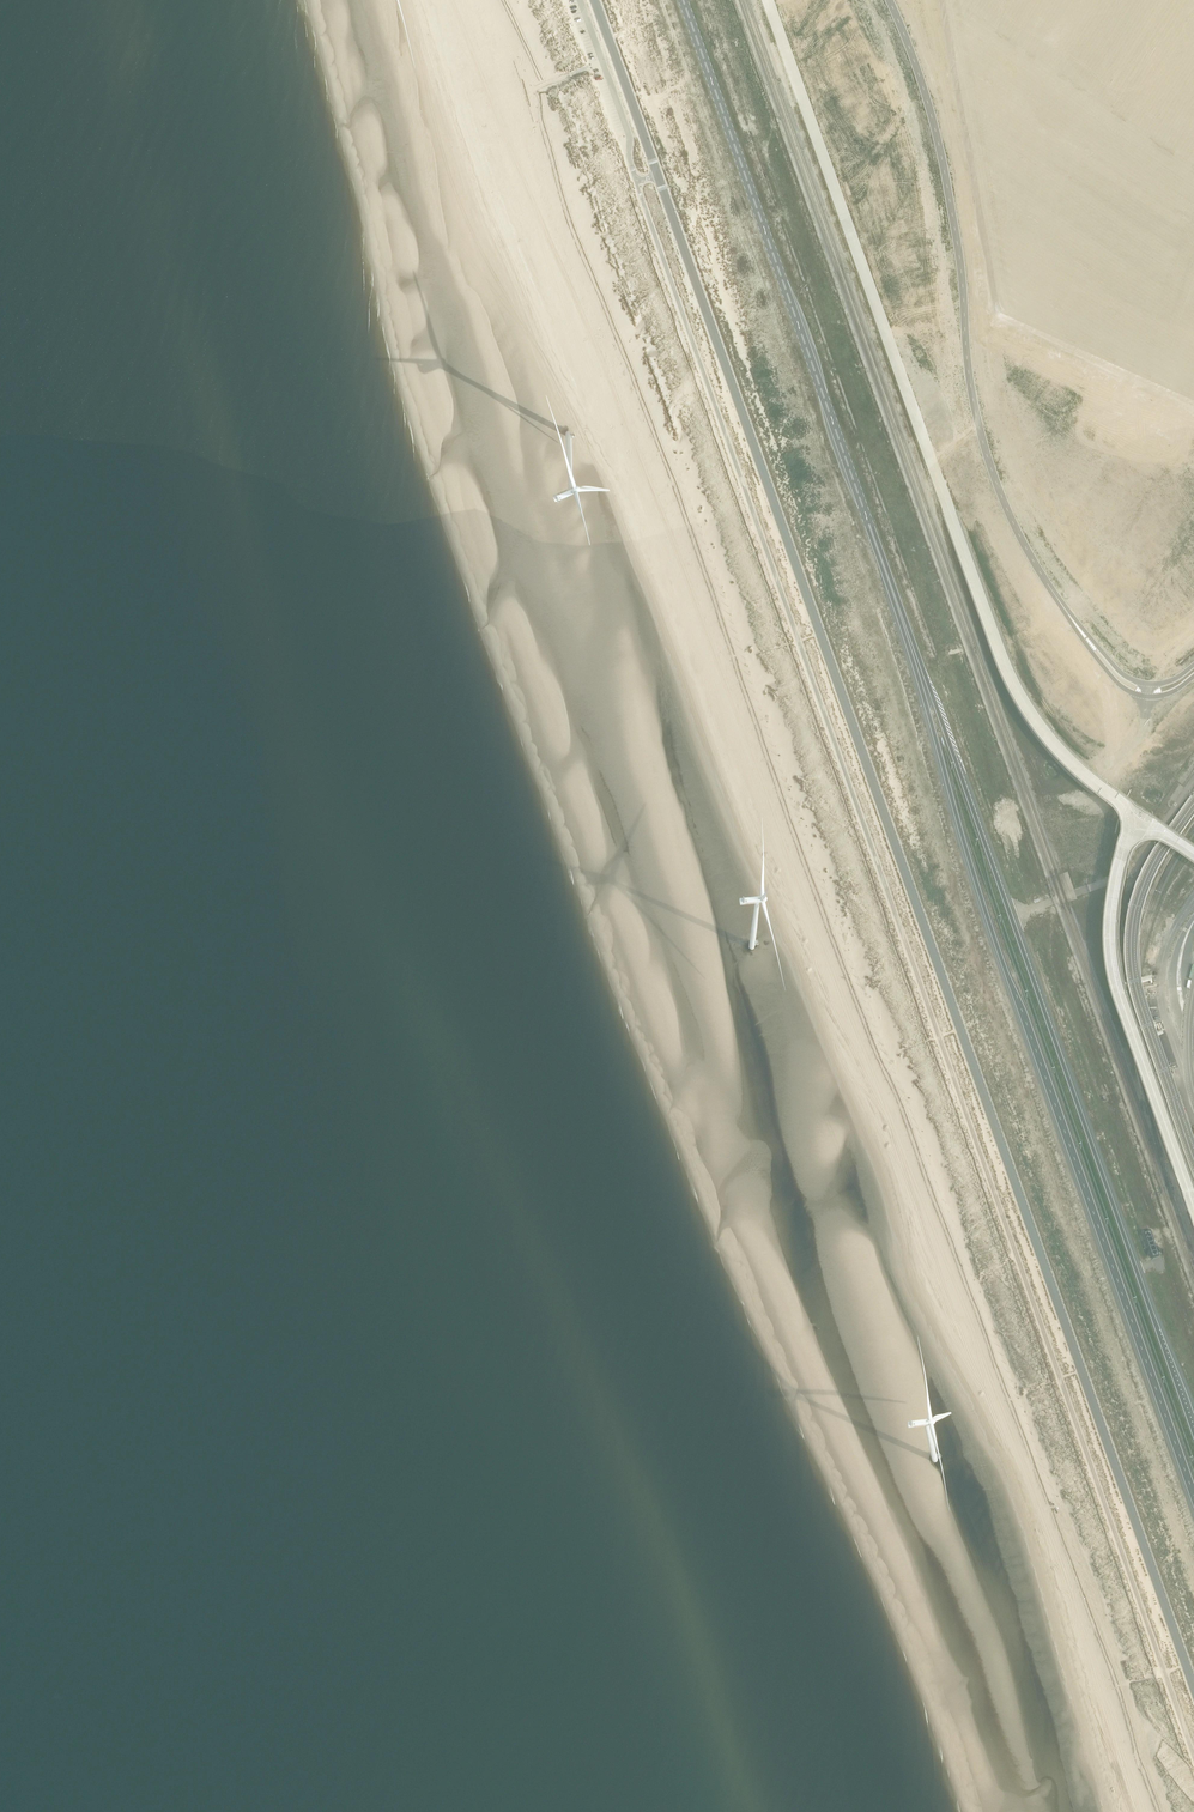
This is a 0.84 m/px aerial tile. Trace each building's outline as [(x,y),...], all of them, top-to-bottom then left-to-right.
[(558,434),(558,435),(558,436),(558,437),(558,438),(559,438),(559,439),(559,440),(560,441),(561,442),(562,443),(563,444),(564,444),(565,444),(565,445),(566,445),(567,445),(568,445),(569,445),(570,445),(571,445),(572,444),(573,444),(574,443),(575,443),(575,442),(576,442),(576,441),(577,441),(577,440),(577,439),(578,439),(578,438),(578,437),(578,436),(578,435),(578,434),(578,433),(578,432),(578,431),(577,431),(577,430),(577,429),(576,429),(576,428),(575,428),(575,427),(574,427),(574,426),(573,426),(572,426),(572,425),(571,425),(570,425),(569,425),(568,425),(567,425),(566,425),(565,425),(564,425),(564,426),(563,426),(562,426),(562,427),(561,427),(561,428),(560,428),(560,429),(559,430),(559,431),(558,432),(558,433),(558,434)] [(1084,928),(1091,926),(1083,901),(1076,904),(1084,928)] [(1160,1256),(1151,1231),(1144,1233),(1153,1258),(1160,1256)] [(925,1459),(925,1460),(925,1461),(926,1462),(926,1463),(926,1464),(927,1465),(927,1466),(928,1466),(928,1467),(929,1467),(929,1468),(930,1468),(930,1469),(931,1469),(932,1469),(932,1470),(933,1470),(934,1470),(935,1470),(936,1470),(937,1470),(938,1470),(939,1470),(939,1469),(940,1469),(941,1469),(941,1468),(942,1468),(943,1467),(944,1466),(944,1465),(945,1465),(945,1464),(945,1463),(945,1462),(946,1462),(946,1461),(946,1460),(946,1459),(946,1458),(945,1458),(945,1457),(945,1456),(945,1455),(944,1455),(944,1454),(943,1453),(942,1452),(941,1452),(941,1451),(940,1451),(939,1451),(939,1450),(938,1450),(937,1450),(936,1450),(935,1450),(934,1450),(933,1450),(932,1450),(932,1451),(931,1451),(930,1451),(930,1452),(929,1452),(929,1453),(928,1453),(928,1454),(927,1454),(927,1455),(926,1456),(926,1457),(926,1458),(925,1459)]
